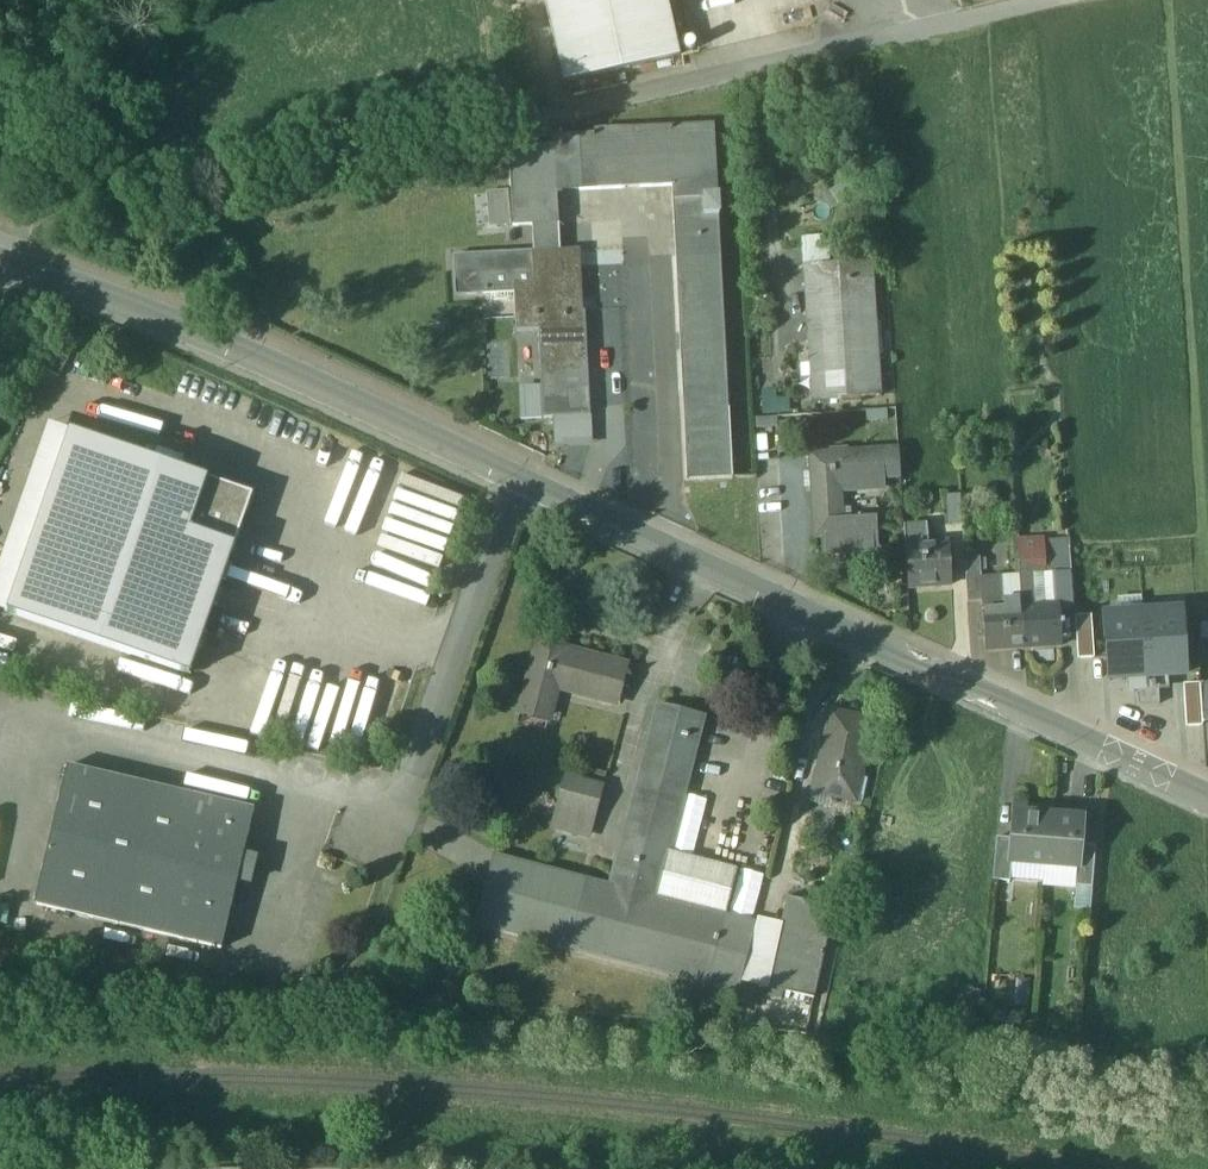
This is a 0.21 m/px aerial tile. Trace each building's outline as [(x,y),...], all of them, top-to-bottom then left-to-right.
[(561,83),(680,57),(667,0),(543,0),(561,83)] [(712,126),(591,133),(591,135),(577,136),(580,191),(672,186),(685,412),(684,412),(688,480),(733,478),(729,409),(728,409),(712,126)] [(557,192),(580,191),(577,136),(554,137),(554,146),(508,149),(512,226),(530,226),(558,224),(557,192)] [(558,224),(530,226),(531,252),(558,251),(558,224)] [(558,251),(531,252),(533,283),(580,280),(578,249),(558,251)] [(531,252),(452,257),(454,297),(480,295),(490,301),(514,300),(513,284),(533,283),(531,252)] [(870,263),(802,267),(811,401),(880,396),(870,263)] [(533,283),(513,284),(514,300),(515,318),(536,317),(537,329),(542,419),(590,416),(584,311),(581,311),(580,280),(533,283)] [(536,317),(515,318),(515,330),(537,329),(536,317)] [(774,391),(761,392),(762,415),(789,414),(788,399),(775,400),(774,391)] [(888,422),(888,411),(865,412),(865,423),(888,422)] [(791,422),(777,423),(779,448),(792,448),(791,422)] [(0,563),(0,611),(8,613),(70,432),(48,425),(0,563)] [(205,479),(70,432),(8,613),(190,676),(234,545),(188,530),(205,479)] [(896,451),(810,457),(816,538),(821,538),(843,536),(842,519),(840,492),(885,489),(884,479),(898,478),(896,451)] [(252,494),(205,479),(188,530),(234,545),(252,494)] [(959,496),(944,497),(946,526),(961,525),(959,496)] [(876,517),(842,519),(843,536),(821,538),(822,556),(878,552),(876,517)] [(1043,544),(1017,545),(1019,578),(1032,577),(1046,576),(1043,544)] [(1052,544),(1043,544),(1046,576),(1054,575),(1052,544)] [(1068,544),(1052,544),(1054,575),(1071,574),(1068,544)] [(947,545),(904,548),(907,589),(950,585),(947,545)] [(980,574),(964,575),(966,604),(981,603),(979,581),(980,581),(980,574)] [(1046,576),(1032,577),(1034,609),(1060,608),(1073,607),(1071,574),(1054,575),(1046,576)] [(1032,577),(1019,578),(1019,579),(1021,610),(1034,609),(1032,577)] [(980,581),(979,581),(981,603),(984,652),(1024,651),(1021,610),(1019,579),(980,581)] [(1034,609),(1021,610),(1024,651),(1063,648),(1061,630),(1064,630),(1064,626),(1061,626),(1060,608),(1034,609)] [(1180,612),(1142,614),(1147,677),(1185,674),(1180,612)] [(1147,677),(1142,614),(1105,617),(1108,679),(1147,677)] [(1076,619),(1077,660),(1094,659),(1092,618),(1076,619)] [(623,666),(536,643),(518,711),(548,719),(555,690),(612,705),(623,666)] [(1207,722),(1207,683),(1200,684),(1200,686),(1201,723),(1207,722)] [(1201,727),(1201,723),(1200,686),(1183,687),(1185,727),(1201,727)] [(656,706),(610,887),(586,881),(567,951),(707,987),(725,917),(656,899),(668,853),(703,718),(656,706)] [(871,723),(830,714),(813,793),(854,802),(871,723)] [(369,727),(360,754),(373,759),(382,732),(369,727)] [(254,812),(66,768),(34,907),(221,951),(254,812)] [(600,788),(567,779),(559,810),(592,818),(600,788)] [(1048,811),(1014,808),(1011,840),(1009,861),(1011,861),(1044,864),(1048,811)] [(592,818),(559,810),(554,828),(587,837),(592,818)] [(1082,813),(1048,811),(1044,864),(1076,867),(1078,867),(1079,845),(1082,813)] [(1011,840),(996,839),(992,881),(1009,883),(1011,861),(1009,861),(1011,840)] [(1095,847),(1079,845),(1078,867),(1076,867),(1074,888),(1091,889),(1095,847)] [(737,871),(668,853),(656,899),(725,917),(737,871)] [(586,881),(493,857),(474,927),(567,951),(586,881)] [(833,910),(786,900),(767,989),(768,990),(783,993),(813,1000),(833,910)] [(725,917),(707,987),(737,995),(755,924),(725,917)] [(783,993),(768,990),(766,997),(781,1001),(783,993)]
